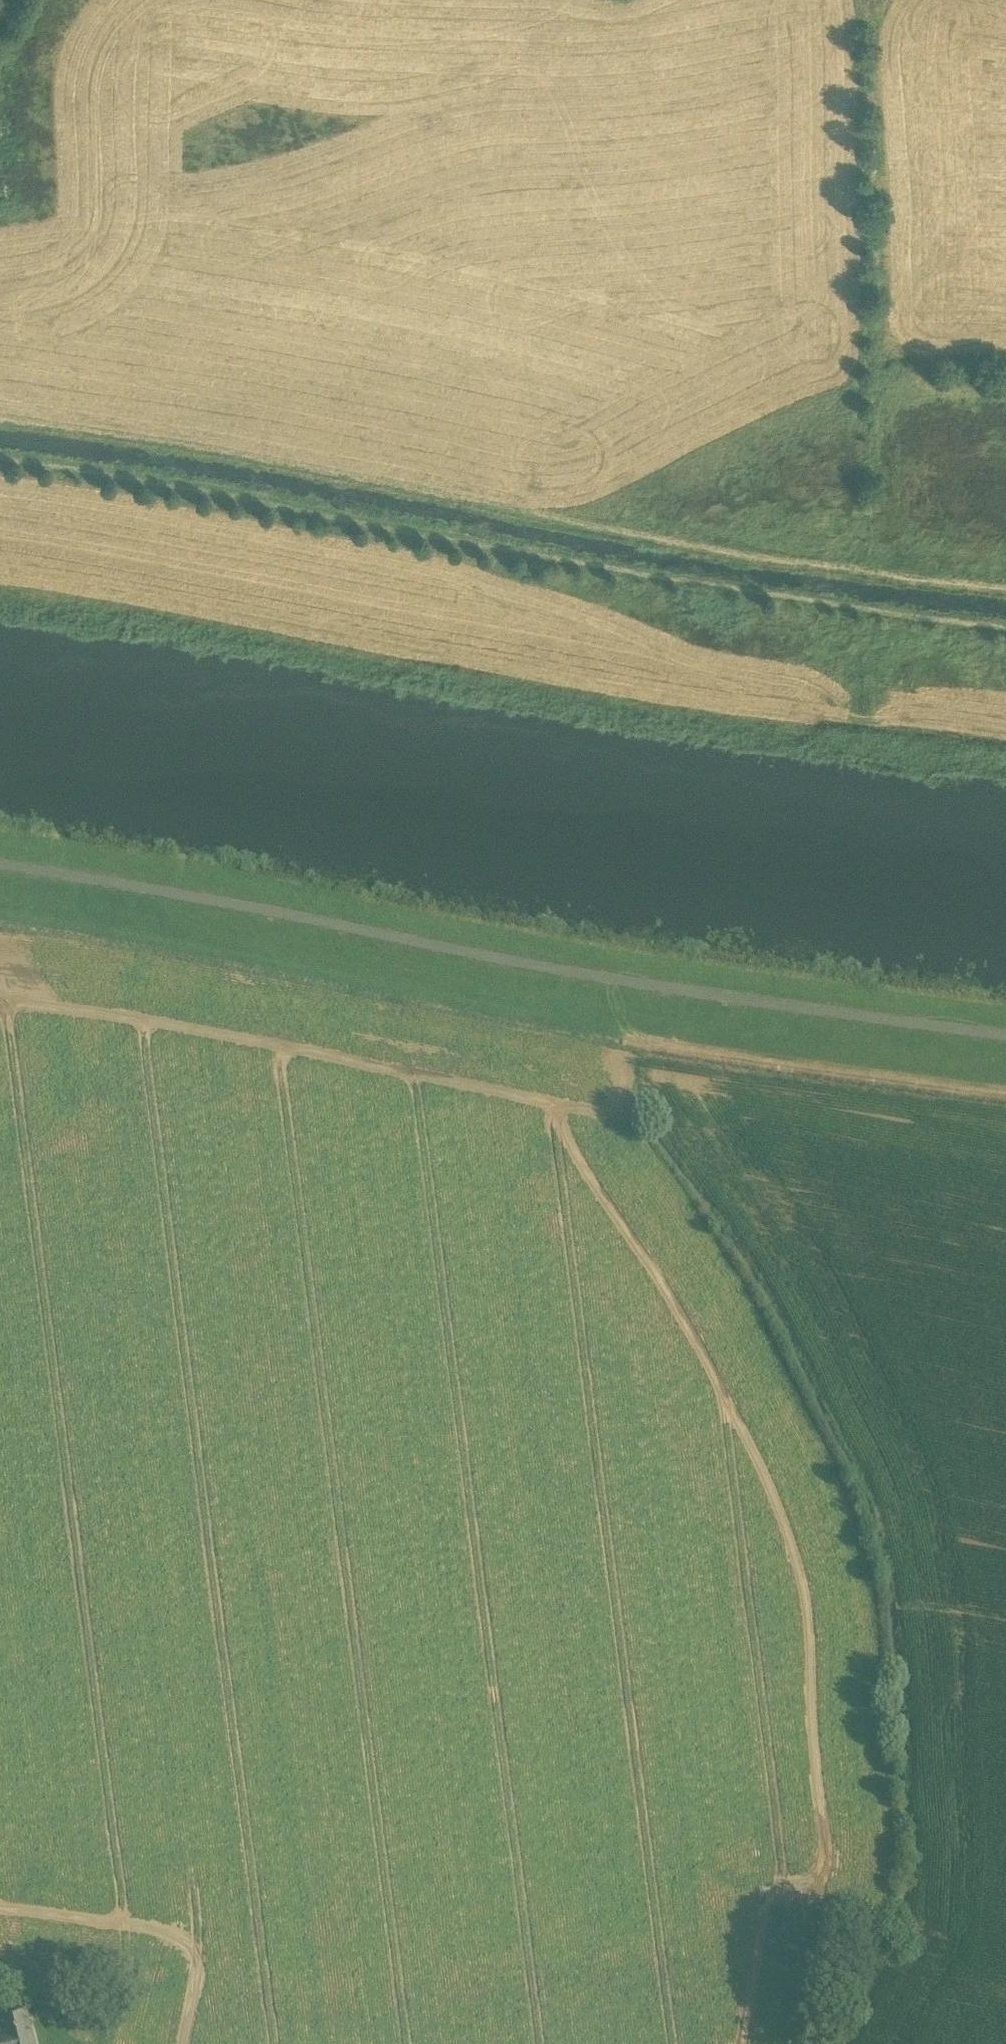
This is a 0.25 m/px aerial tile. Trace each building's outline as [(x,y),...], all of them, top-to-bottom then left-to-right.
[(26,2013),(0,2019),(0,2043),(33,2043),(26,2013)]
